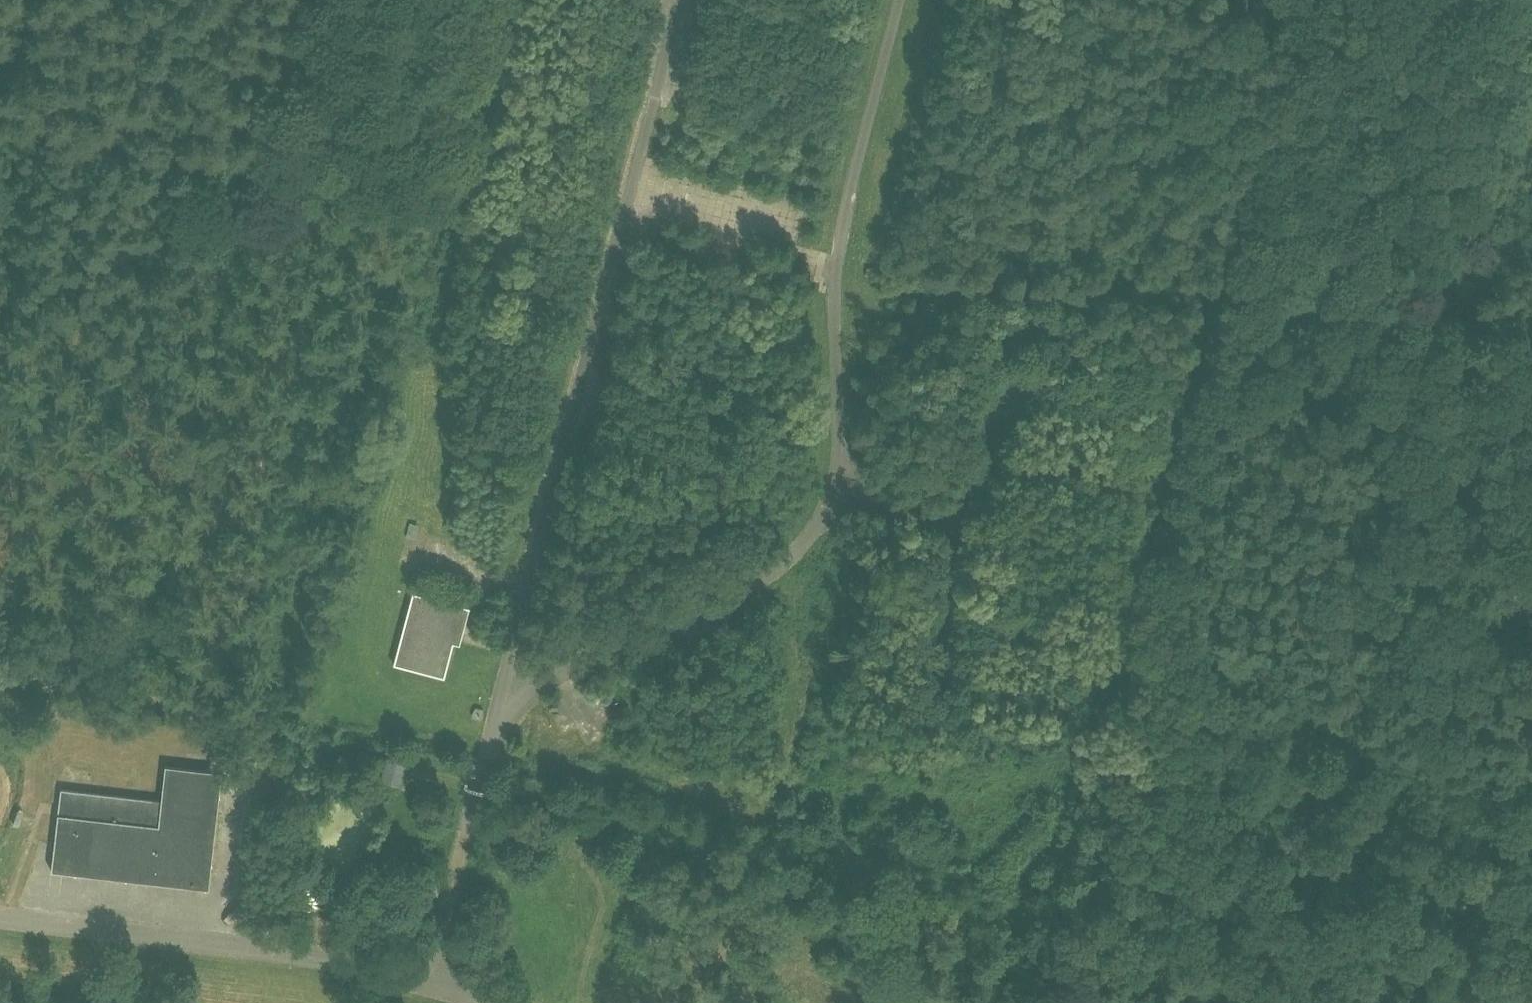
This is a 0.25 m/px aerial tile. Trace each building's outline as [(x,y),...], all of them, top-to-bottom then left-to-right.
[(469,609),(470,609),(470,608),(412,592),(393,664),(444,678),(454,641),(453,641),(455,632),(469,609)] [(463,699),(456,697),(453,706),(460,708),(463,699)] [(406,763),(388,758),(382,779),(400,785),(406,763)] [(162,800),(90,792),(61,789),(52,871),(209,889),(223,772),(166,766),(162,800)]
